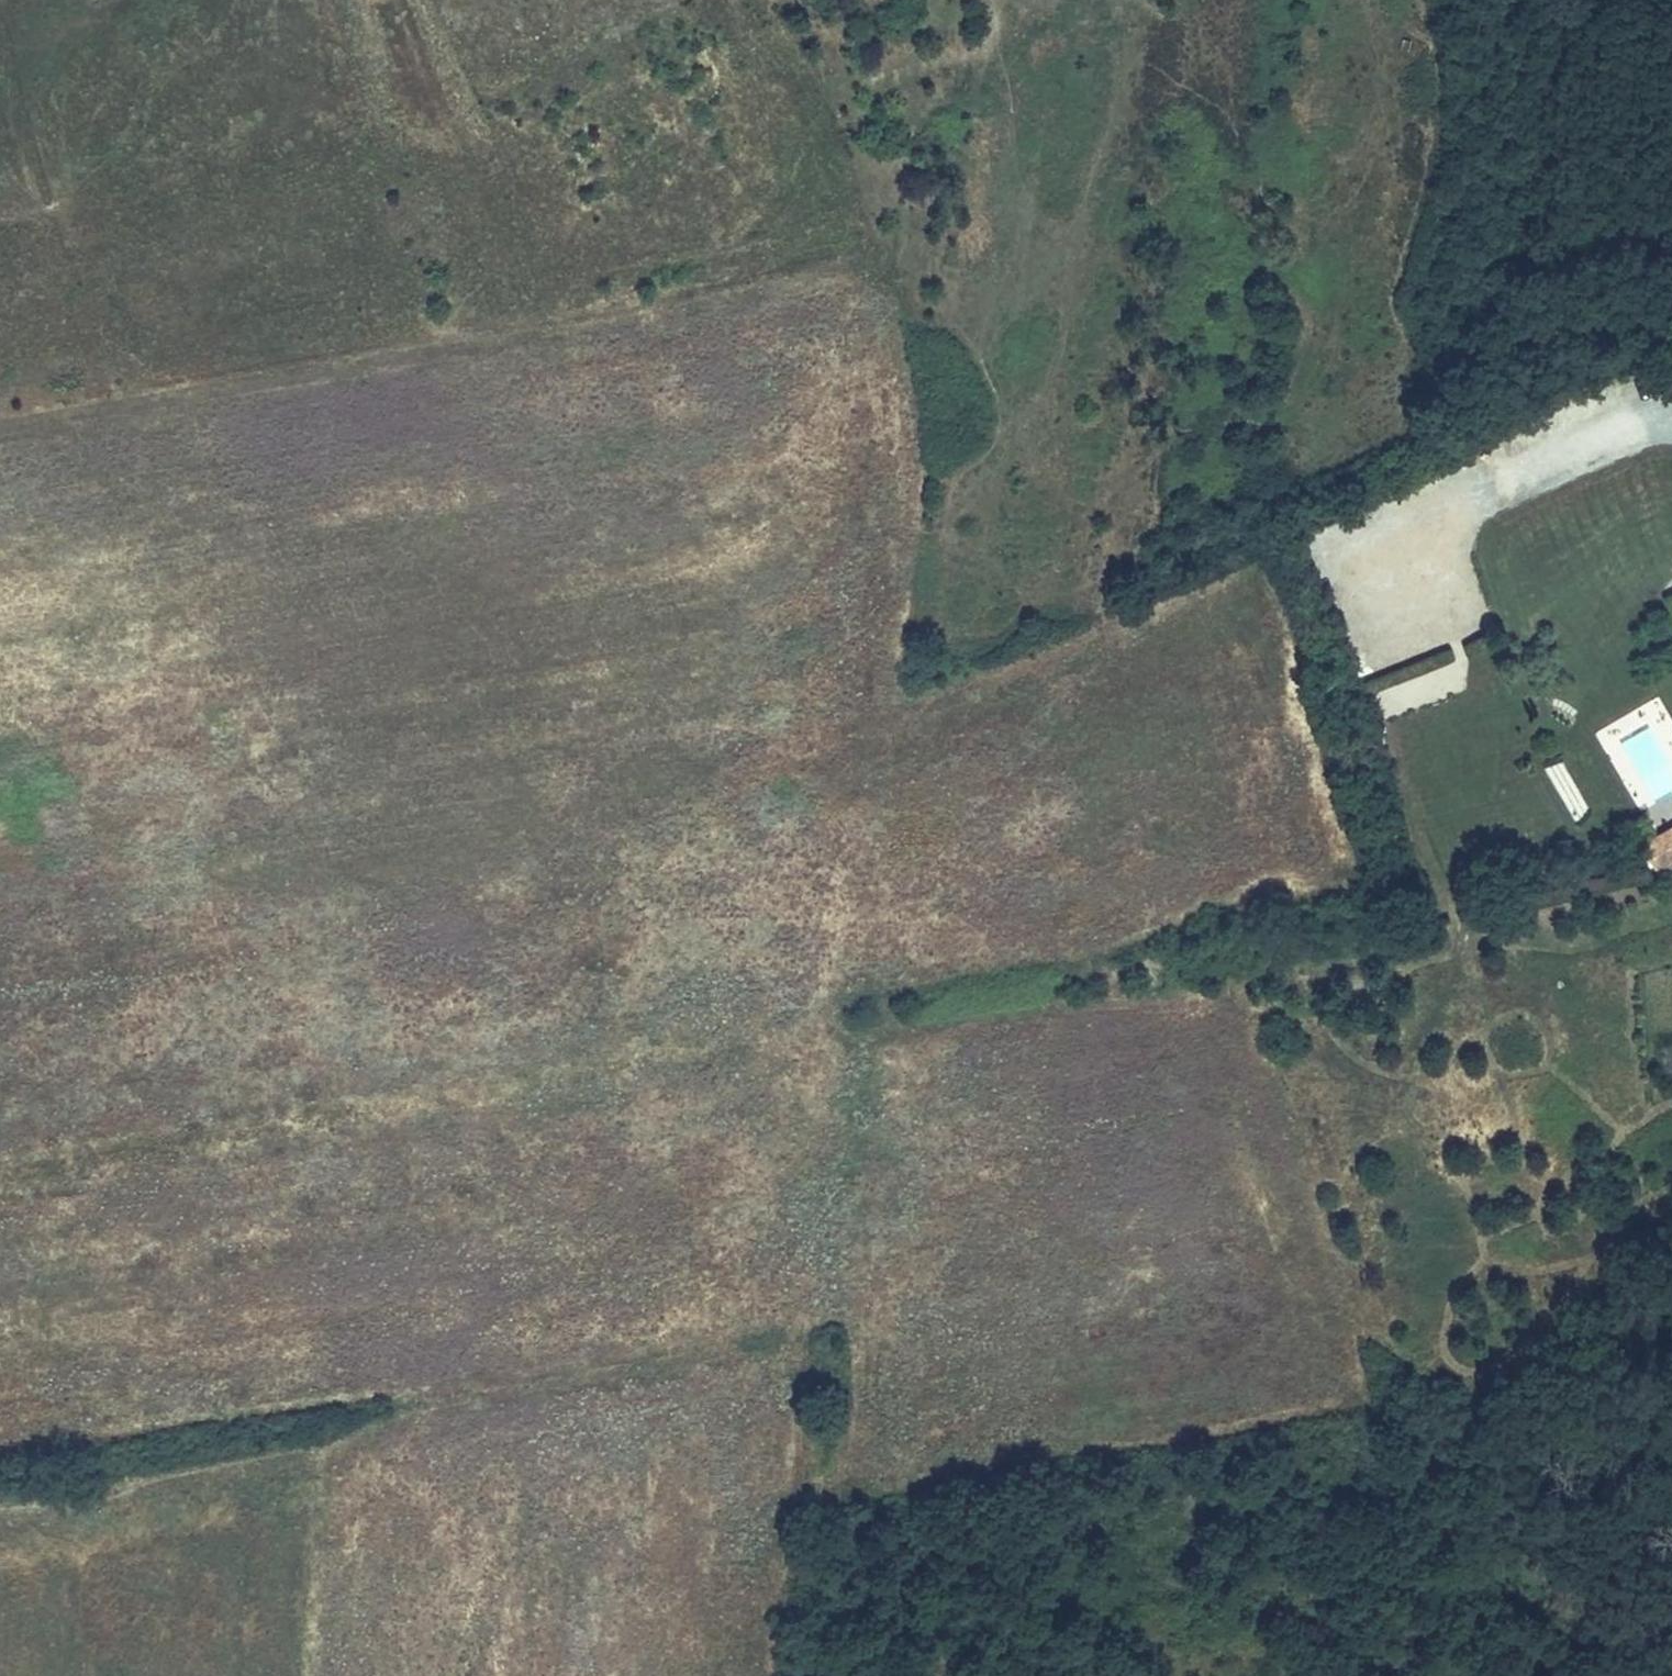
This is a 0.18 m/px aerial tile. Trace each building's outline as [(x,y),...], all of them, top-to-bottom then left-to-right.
[(1655,861),(1671,850),(1671,818),(1641,837),(1655,861)]
